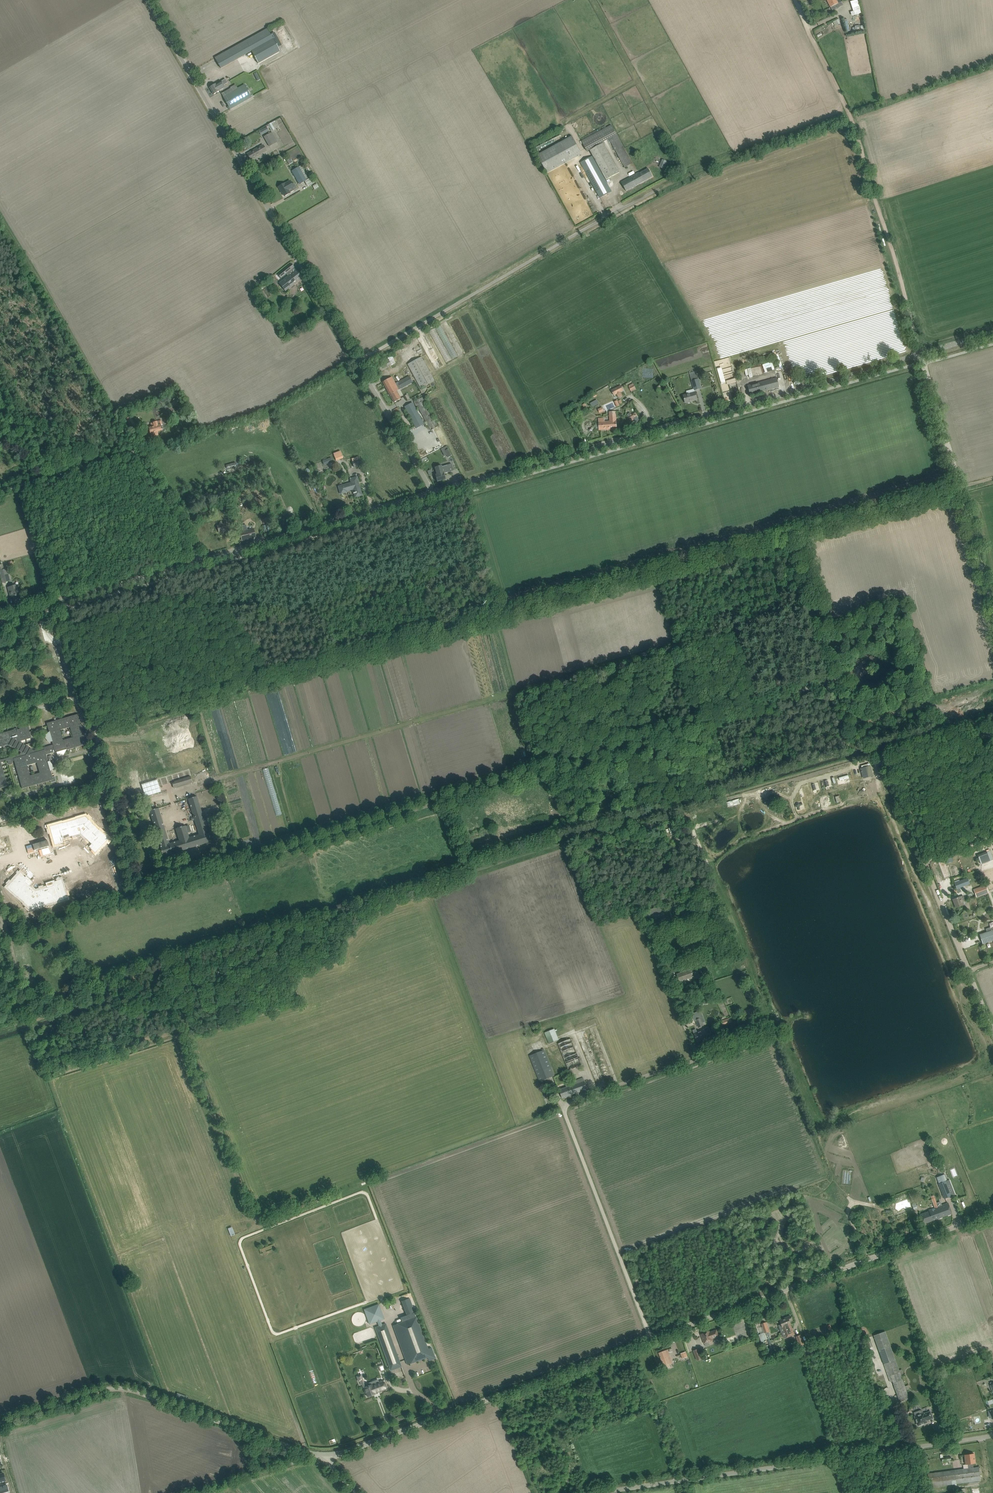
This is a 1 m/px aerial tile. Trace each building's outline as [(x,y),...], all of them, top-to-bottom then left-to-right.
[(277,47),(281,45),(275,32),(271,35),(267,29),(215,58),(221,68),(251,51),(258,63),(280,51),(277,47)] [(224,85),(228,83),(225,79),(216,85),(215,84),(209,88),(213,94),(225,87),(224,85)] [(245,86),(245,85),(233,92),(231,88),(221,94),(230,109),(252,97),(251,96),(252,95),(246,85),(245,86)] [(268,125),(268,126),(270,130),(271,131),(276,128),(278,130),(280,129),(275,121),(271,124),(271,123),(268,125)] [(611,125),(582,141),(584,146),(587,151),(590,150),(606,180),(619,173),(603,142),(609,139),(625,168),(632,163),(611,125)] [(269,146),(277,142),(272,132),(264,137),(269,146)] [(547,173),(582,154),(572,136),(537,155),(547,173)] [(251,160),(266,151),(263,145),(247,154),(251,160)] [(600,198),(612,192),(592,156),(581,163),(600,198)] [(663,169),(667,161),(662,159),(658,167),(663,169)] [(303,182),(307,180),(299,166),(291,171),(299,184),(303,182)] [(639,172),(621,182),(626,191),(653,177),(648,169),(640,173),(639,172)] [(284,196),(289,194),(290,193),(290,192),(293,190),(290,185),(292,184),(290,180),(285,183),(282,184),(278,187),(281,191),(283,193),(284,196)] [(291,274),(289,271),(294,267),(291,263),(277,274),(281,278),(286,274),(288,276),(279,283),(285,291),(302,278),(296,270),(291,274)] [(457,357),(442,325),(437,328),(452,359),(457,357)] [(431,330),(445,363),(450,360),(436,328),(431,330)] [(378,373),(391,365),(396,363),(392,356),(388,358),(374,366),(378,373)] [(420,388),(434,381),(421,357),(408,364),(420,388)] [(694,390),(701,388),(699,383),(696,371),(689,373),(694,390)] [(397,391),(413,382),(409,376),(395,384),(392,377),(383,382),(394,402),(401,399),(397,391)] [(750,395),(779,387),(778,382),(777,378),(748,385),(749,390),(750,395)] [(623,396),(621,392),(624,391),(622,388),(627,385),(625,381),(620,384),(621,385),(611,391),(614,396),(617,394),(619,398),(623,396)] [(732,396),(740,394),(737,381),(730,383),(730,386),(723,387),(726,399),(733,398),(732,396)] [(686,403),(697,400),(695,392),(683,396),(686,403)] [(431,430),(438,427),(422,397),(415,401),(431,430)] [(416,428),(424,424),(421,419),(412,403),(405,407),(414,423),(416,428)] [(616,421),(615,412),(609,412),(610,421),(604,422),(604,418),(599,419),(599,430),(617,429),(616,424),(616,421)] [(631,414),(630,415),(628,416),(631,421),(638,417),(635,413),(632,415),(631,414)] [(130,416),(126,419),(129,424),(132,429),(136,426),(133,421),(130,416)] [(162,424),(161,420),(151,423),(152,427),(149,428),(150,433),(162,430),(161,425),(162,424)] [(452,456),(447,446),(441,449),(445,456),(447,455),(448,458),(452,456)] [(336,461),(343,458),(340,451),(333,454),(336,461)] [(441,465),(435,467),(435,468),(436,467),(438,474),(435,475),(437,482),(445,479),(444,474),(453,471),(451,464),(442,467),(442,466),(441,465)] [(362,495),(357,477),(350,479),(351,483),(338,486),(340,494),(347,492),(347,490),(354,488),(355,493),(353,493),(353,494),(354,494),(355,497),(362,495)] [(219,532),(227,530),(224,522),(219,523),(219,525),(217,526),(219,532)] [(254,532),(253,529),(248,531),(247,529),(239,531),(241,536),(242,540),(255,537),(254,532)] [(0,563),(0,575),(2,583),(10,581),(7,569),(4,569),(3,564),(0,565),(0,563)] [(16,591),(15,585),(8,588),(11,598),(13,597),(14,601),(20,599),(18,590),(16,591)] [(14,730),(13,730),(0,734),(0,747),(8,745),(21,752),(20,755),(0,760),(0,789),(8,786),(2,766),(1,763),(1,762),(6,761),(7,761),(9,760),(8,760),(8,761),(8,762),(8,763),(8,764),(9,764),(9,765),(10,765),(11,765),(11,764),(12,764),(12,763),(13,763),(13,762),(12,761),(14,761),(20,783),(21,784),(22,789),(28,787),(29,787),(35,785),(37,785),(37,784),(39,784),(40,784),(42,783),(45,782),(51,781),(51,783),(56,781),(55,777),(53,777),(51,771),(54,768),(55,768),(50,761),(48,762),(47,756),(46,755),(51,753),(53,753),(55,752),(55,753),(57,753),(58,757),(63,756),(66,750),(69,749),(70,749),(76,747),(78,746),(86,744),(86,743),(85,739),(84,735),(83,732),(82,729),(81,726),(80,723),(78,714),(66,718),(63,719),(58,720),(57,720),(47,723),(48,726),(48,727),(49,731),(43,737),(49,742),(52,741),(53,745),(34,751),(19,743),(20,741),(31,738),(31,736),(30,732),(28,726),(20,728),(19,728),(17,729),(14,730)] [(862,769),(861,769),(863,775),(872,773),(870,764),(861,766),(862,769)] [(175,783),(172,783),(174,788),(192,782),(190,776),(175,781),(175,783)] [(157,780),(141,785),(145,796),(161,792),(157,780)] [(188,799),(189,801),(194,817),(191,818),(192,821),(195,820),(199,834),(189,838),(185,826),(176,829),(179,841),(169,844),(158,808),(150,811),(160,846),(160,847),(163,856),(211,841),(208,832),(197,796),(188,799)] [(75,833),(51,840),(55,853),(62,850),(60,848),(75,845),(89,854),(86,858),(90,860),(98,847),(75,833)] [(987,852),(978,856),(981,864),(990,861),(987,852)] [(30,878),(20,890),(38,906),(66,898),(62,884),(58,885),(59,890),(41,895),(31,885),(33,882),(30,878)] [(955,884),(957,889),(959,888),(960,888),(970,884),(968,879),(955,884)] [(974,890),(977,899),(989,894),(986,885),(974,890)] [(697,902),(695,896),(688,898),(690,904),(697,902)] [(958,898),(953,900),(956,908),(963,905),(962,902),(965,901),(963,896),(960,897),(958,898)] [(647,911),(649,918),(666,913),(664,906),(647,911)] [(980,935),(983,944),(992,940),(992,927),(986,929),(987,932),(984,933),(980,935)] [(696,935),(688,938),(690,945),(699,942),(696,935)] [(685,967),(687,971),(677,974),(680,981),(699,974),(696,968),(694,969),(693,964),(685,967)] [(701,1011),(692,1014),(695,1021),(696,1020),(699,1028),(704,1026),(702,1021),(704,1020),(701,1011)] [(697,1033),(694,1034),(696,1037),(697,1041),(708,1037),(707,1034),(711,1033),(709,1027),(704,1028),(705,1029),(697,1033)] [(554,1029),(545,1033),(549,1043),(549,1044),(558,1040),(554,1029)] [(558,1044),(568,1071),(582,1065),(571,1039),(558,1044)] [(530,1056),(540,1082),(555,1076),(544,1048),(542,1049),(542,1051),(530,1056)] [(567,1087),(559,1090),(561,1094),(562,1098),(588,1089),(585,1082),(584,1078),(566,1084),(567,1087)] [(945,1175),(937,1178),(939,1184),(943,1196),(945,1199),(952,1196),(950,1193),(946,1181),(947,1181),(945,1175)] [(948,1203),(938,1207),(935,1198),(934,1197),(931,1198),(935,1208),(929,1210),(929,1212),(920,1215),(924,1224),(952,1213),(948,1203)] [(903,1214),(918,1208),(915,1202),(912,1203),(913,1204),(911,1205),(910,1202),(902,1205),(903,1208),(900,1209),(900,1210),(897,1212),(896,1210),(893,1211),(895,1217),(900,1215),(901,1217),(903,1216),(903,1214)] [(414,1312),(409,1298),(402,1301),(407,1315),(414,1312)] [(355,1325),(366,1321),(364,1315),(362,1315),(361,1312),(352,1314),(355,1325)] [(778,1325),(781,1332),(784,1331),(788,1330),(787,1328),(788,1327),(787,1325),(791,1324),(790,1321),(792,1320),(791,1316),(785,1318),(785,1319),(780,1321),(781,1324),(778,1325)] [(428,1349),(416,1317),(393,1325),(407,1365),(427,1357),(429,1361),(435,1358),(431,1348),(428,1349)] [(761,1324),(763,1328),(765,1333),(769,1331),(766,1322),(761,1324)] [(389,1366),(391,1371),(402,1367),(386,1324),(375,1328),(389,1366)] [(784,1331),(781,1332),(783,1337),(785,1338),(787,1337),(787,1338),(795,1335),(791,1324),(787,1325),(788,1327),(787,1328),(788,1330),(784,1331)] [(719,1337),(719,1335),(717,1330),(710,1333),(709,1331),(701,1334),(705,1344),(706,1346),(710,1345),(709,1343),(713,1341),(713,1339),(719,1337)] [(902,1369),(899,1370),(885,1331),(874,1335),(890,1382),(892,1381),(900,1402),(909,1399),(901,1375),(904,1374),(902,1369)] [(796,1337),(801,1349),(806,1347),(801,1335),(796,1337)] [(693,1351),(697,1360),(702,1358),(699,1349),(693,1351)] [(659,1353),(661,1358),(664,1366),(670,1364),(669,1361),(672,1360),(668,1350),(659,1353)] [(366,1393),(368,1397),(375,1394),(375,1393),(386,1389),(383,1380),(372,1385),(371,1384),(364,1387),(365,1388),(364,1389),(365,1393),(366,1393)] [(914,1412),(915,1417),(915,1418),(914,1418),(915,1420),(916,1421),(918,1426),(919,1425),(920,1426),(922,1425),(922,1424),(927,1422),(926,1421),(932,1418),(930,1411),(924,1413),(923,1412),(922,1411),(921,1410),(920,1410),(914,1412)] [(968,1468),(930,1474),(928,1474),(929,1479),(930,1487),(981,1480),(979,1467),(974,1468),(973,1463),(975,1463),(974,1454),(965,1455),(966,1464),(968,1464),(968,1468)] [(0,1487),(0,1492),(1,1492),(9,1491),(7,1485),(0,1487)]
